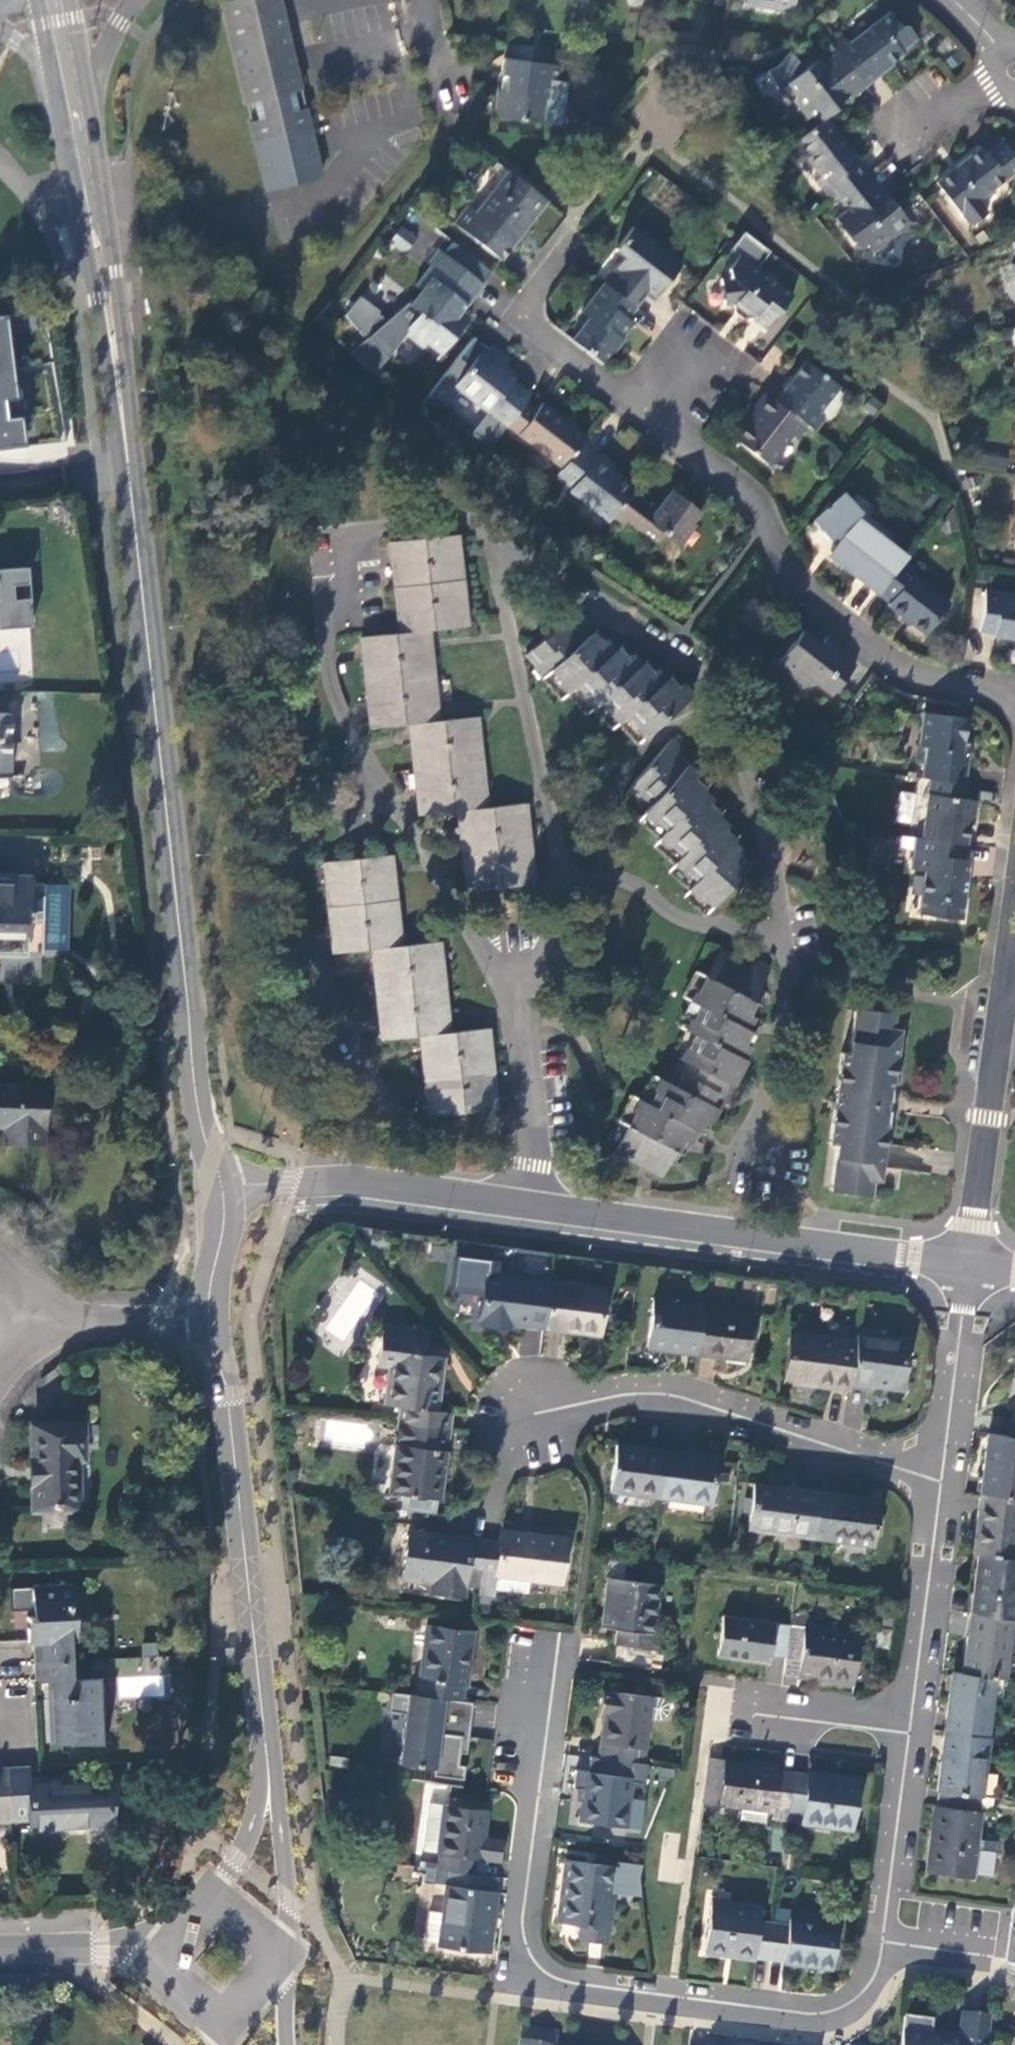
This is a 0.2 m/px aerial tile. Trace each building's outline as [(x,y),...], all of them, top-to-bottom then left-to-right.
[(322,172),(318,155),(311,126),(308,112),(306,105),(299,106),(295,88),(302,87),(281,0),(222,0),(221,0),(245,100),(252,99),(256,117),(251,118),(256,139),(267,186),(322,172)] [(770,6),(791,9),(792,0),(770,0),(770,6)] [(839,31),(828,39),(836,49),(862,84),(864,86),(879,76),(877,73),(902,53),(899,49),(915,36),(906,24),(897,23),(886,10),(875,19),(847,41),(839,31)] [(799,117),(808,128),(825,115),(862,84),(836,49),(821,61),(811,50),(794,64),(799,70),(782,83),(791,96),(790,101),(797,110),(803,110),(803,114),(799,117)] [(560,67),(503,59),(501,76),(506,78),(503,94),(498,94),(495,118),(541,125),(544,99),(556,100),(560,67)] [(808,128),(794,141),(819,173),(813,178),(830,199),(835,195),(867,171),(868,170),(825,115),(808,128)] [(934,181),(967,225),(986,212),(977,198),(1014,170),(1014,157),(1002,140),(985,153),(980,146),(934,181)] [(545,201),(506,170),(474,212),(465,206),(452,223),(500,260),(545,201)] [(898,210),(867,171),(835,195),(844,207),(833,216),(856,247),(864,242),(871,252),(881,244),(889,247),(888,238),(897,232),(905,232),(919,222),(906,205),(898,210)] [(407,252),(415,234),(398,227),(390,245),(407,252)] [(622,260),(605,283),(635,307),(645,294),(653,300),(677,268),(630,231),(613,253),(622,260)] [(481,284),(441,252),(415,286),(419,290),(408,305),(417,313),(405,329),(440,355),(460,329),(453,322),(481,284)] [(761,270),(739,253),(728,268),(729,275),(722,276),(726,308),(733,308),(734,314),(742,320),(752,319),(765,330),(791,293),(779,283),(778,275),(768,268),(761,270)] [(589,318),(572,341),(603,365),(618,346),(616,345),(633,323),(627,319),(635,307),(605,283),(604,283),(581,312),(589,318)] [(143,308),(144,318),(151,318),(150,307),(143,308)] [(27,442),(10,312),(0,313),(0,446),(27,442)] [(479,420),(499,435),(505,426),(524,402),(529,395),(511,381),(513,379),(493,364),(498,357),(484,347),(454,387),(485,412),(479,420)] [(805,425),(813,431),(825,415),(819,410),(837,386),(805,361),(774,401),(805,425)] [(774,401),(766,394),(756,409),(758,411),(736,441),(768,465),(790,436),(794,440),(805,425),(774,401)] [(524,402),(505,426),(562,468),(580,446),(585,437),(542,405),(537,411),(524,402)] [(827,471),(839,455),(826,445),(814,461),(827,471)] [(562,468),(554,478),(570,491),(569,493),(609,523),(610,520),(634,491),(609,471),(610,469),(580,446),(562,468)] [(634,491),(610,520),(624,530),(629,524),(656,545),(664,535),(679,547),(696,525),(692,522),(700,512),(672,491),(660,506),(635,488),(634,491)] [(826,540),(832,535),(838,541),(829,552),(853,570),(850,573),(877,594),(901,562),(889,553),(890,552),(848,520),(858,511),(842,495),(830,506),(828,504),(821,510),(823,512),(811,524),(826,540)] [(400,634),(427,631),(466,628),(456,534),(390,542),(400,634)] [(914,570),(903,560),(901,562),(877,594),(888,603),(886,605),(925,635),(948,602),(912,575),(914,570)] [(36,626),(30,568),(0,569),(0,630),(36,626)] [(985,590),(979,632),(993,634),(993,638),(1014,642),(1014,593),(985,590)] [(675,690),(657,668),(650,675),(632,654),(624,661),(606,640),(599,646),(581,625),(573,631),(565,621),(524,656),(544,677),(550,672),(570,692),(577,686),(596,705),(602,701),(621,720),(627,716),(648,736),(692,695),(682,683),(675,690)] [(846,650),(826,635),(820,642),(802,629),(776,661),(796,677),(802,670),(831,693),(854,664),(842,655),(846,650)] [(409,725),(437,721),(427,631),(400,634),(360,639),(370,728),(409,725)] [(926,758),(923,776),(929,777),(965,782),(968,750),(961,750),(965,717),(924,710),(919,743),(927,744),(926,758)] [(12,713),(0,713),(0,776),(11,776),(12,713)] [(458,811),(486,809),(476,718),(437,721),(409,725),(419,816),(458,811)] [(737,858),(742,852),(722,834),(727,826),(706,808),(713,800),(692,783),(698,775),(677,757),(683,750),(672,740),(631,786),(651,804),(644,811),(668,831),(662,838),(682,855),(676,863),(697,882),(692,888),(712,907),(738,878),(747,867),(737,858)] [(914,756),(926,758),(927,744),(919,743),(915,742),(914,756)] [(922,836),(967,842),(975,783),(965,782),(929,777),(922,836)] [(525,806),(486,809),(458,811),(467,893),(532,886),(525,806)] [(963,879),(967,842),(922,836),(917,835),(913,867),(926,869),(920,911),(962,918),(967,880),(963,879)] [(372,951),(401,947),(391,857),(324,864),(334,955),(372,951)] [(31,876),(0,876),(0,932),(30,933),(31,876)] [(420,1036),(448,1033),(439,943),(401,947),(372,951),(381,1040),(420,1036)] [(752,970),(718,953),(692,1004),(699,1009),(687,1032),(694,1036),(670,1085),(662,1081),(649,1106),(640,1103),(615,1153),(661,1176),(680,1139),(688,1142),(700,1119),(710,1123),(722,1097),(730,1101),(744,1075),(738,1071),(749,1047),(740,1043),(754,1018),(745,1015),(769,970),(755,963),(752,970)] [(844,1049),(841,1049),(838,1072),(835,1074),(835,1076),(837,1080),(836,1085),(833,1087),(833,1092),(835,1094),(834,1102),(831,1103),(831,1106),(833,1109),(833,1114),(830,1117),(830,1120),(832,1122),(830,1143),(834,1144),(829,1188),(870,1194),(872,1180),(880,1181),(893,1073),(895,1073),(897,1072),(898,1070),(898,1068),(896,1066),(894,1065),(898,1030),(891,1029),(893,1015),(850,1009),(846,1036),(850,1037),(847,1049),(844,1049)] [(487,1029),(448,1033),(420,1036),(429,1116),(496,1110),(487,1029)] [(0,1087),(0,1129),(6,1129),(18,1129),(18,1144),(46,1144),(47,1088),(0,1087)] [(6,1129),(8,1144),(18,1144),(18,1129),(6,1129)] [(541,1329),(547,1284),(482,1275),(481,1278),(477,1317),(476,1325),(500,1328),(501,1324),(541,1329)] [(477,1317),(481,1278),(462,1276),(458,1315),(477,1317)] [(602,1291),(547,1284),(541,1329),(595,1336),(602,1291)] [(701,1310),(701,1306),(652,1300),(645,1347),(695,1354),(701,1310)] [(701,1310),(695,1354),(744,1360),(751,1317),(701,1310)] [(521,1352),(536,1353),(537,1332),(522,1331),(521,1352)] [(417,1355),(420,1337),(379,1332),(376,1359),(387,1362),(383,1407),(401,1409),(399,1424),(447,1431),(449,1415),(435,1412),(442,1359),(417,1355)] [(783,1382),(848,1390),(849,1383),(853,1340),(790,1332),(783,1382)] [(903,1341),(854,1333),(853,1340),(849,1383),(897,1389),(903,1341)] [(92,1423),(80,1423),(36,1423),(38,1508),(89,1508),(87,1459),(94,1458),(92,1423)] [(447,1431),(399,1424),(389,1495),(438,1500),(447,1431)] [(980,1494),(1014,1498),(1014,1438),(1013,1438),(988,1435),(980,1494)] [(659,1499),(665,1452),(615,1445),(608,1492),(659,1499)] [(714,1458),(665,1452),(659,1499),(709,1505),(714,1458)] [(812,1539),(818,1494),(753,1486),(748,1531),(812,1539)] [(876,1501),(818,1494),(812,1539),(870,1547),(876,1501)] [(977,1555),(1014,1560),(1014,1553),(1014,1498),(980,1494),(972,1554),(977,1555)] [(500,1541),(488,1541),(481,1575),(559,1585),(565,1540),(502,1530),(500,1541)] [(488,1541),(407,1531),(402,1579),(431,1584),(430,1592),(463,1597),(464,1585),(479,1588),(481,1575),(488,1541)] [(970,1614),(1013,1619),(1014,1619),(1014,1560),(977,1555),(970,1614)] [(649,1652),(657,1587),(608,1582),(603,1628),(615,1631),(615,1646),(649,1652)] [(36,1660),(74,1659),(72,1638),(81,1638),(77,1583),(35,1584),(36,1615),(30,1616),(31,1641),(35,1641),(36,1660)] [(962,1673),(994,1677),(1006,1679),(1013,1619),(970,1614),(962,1673)] [(785,1658),(789,1627),(722,1618),(717,1656),(753,1660),(754,1654),(785,1658)] [(859,1635),(789,1627),(785,1658),(783,1675),(854,1684),(859,1635)] [(419,1676),(416,1697),(425,1698),(458,1702),(460,1685),(464,1686),(470,1634),(425,1628),(423,1646),(427,1648),(424,1676),(419,1676)] [(36,1660),(37,1681),(56,1680),(61,1743),(108,1741),(105,1678),(75,1679),(74,1659),(36,1660)] [(952,1672),(944,1731),(987,1737),(994,1677),(962,1673),(952,1672)] [(599,1760),(633,1764),(635,1750),(645,1751),(651,1699),(602,1692),(598,1717),(604,1719),(599,1760)] [(458,1702),(425,1698),(423,1713),(433,1716),(430,1748),(420,1747),(417,1766),(463,1773),(469,1721),(466,1721),(468,1703),(458,1702)] [(944,1731),(936,1792),(980,1797),(987,1737),(944,1731)] [(624,1828),(633,1764),(599,1760),(597,1773),(583,1773),(581,1790),(578,1822),(624,1828)] [(787,1811),(792,1774),(777,1772),(778,1769),(724,1762),(708,1760),(703,1802),(719,1804),(772,1812),(772,1809),(787,1811)] [(0,1767),(0,1821),(13,1820),(10,1766),(0,1767)] [(10,1766),(13,1820),(31,1820),(32,1828),(111,1823),(108,1782),(31,1787),(30,1766),(10,1766)] [(807,1776),(792,1774),(787,1811),(802,1813),(801,1825),(850,1831),(856,1781),(807,1773),(807,1776)] [(108,1782),(111,1823),(117,1823),(116,1782),(108,1782)] [(980,1797),(936,1792),(927,1869),(971,1875),(980,1797)] [(446,1808),(444,1808),(438,1856),(437,1857),(440,1858),(438,1872),(450,1874),(473,1877),(475,1862),(478,1863),(479,1859),(484,1860),(483,1863),(498,1865),(501,1843),(481,1840),(485,1813),(472,1811),(472,1806),(447,1803),(446,1808)] [(423,1854),(438,1856),(444,1808),(429,1806),(423,1854)] [(786,1821),(787,1811),(772,1809),(772,1812),(772,1818),(786,1821)] [(802,1813),(787,1811),(786,1821),(786,1822),(801,1825),(802,1813)] [(604,1944),(613,1869),(564,1862),(556,1922),(580,1928),(579,1942),(604,1944)] [(473,1877),(450,1874),(448,1888),(446,1888),(438,1947),(488,1953),(495,1895),(492,1894),(494,1879),(473,1877)] [(1010,1926),(1007,1958),(1014,1961),(1014,1892),(1010,1926)] [(754,1956),(768,1958),(773,1924),(758,1922),(760,1907),(712,1902),(705,1953),(754,1959),(754,1956)] [(773,1924),(768,1958),(784,1960),(784,1963),(831,1969),(837,1926),(788,1920),(788,1926),(773,1924)] [(990,2018),(970,2016),(967,2040),(987,2043),(990,2018)] [(907,2017),(903,2044),(986,2044),(987,2043),(967,2040),(928,2035),(930,2020),(907,2017)] [(556,2035),(522,2028),(519,2044),(554,2044),(556,2035)]
